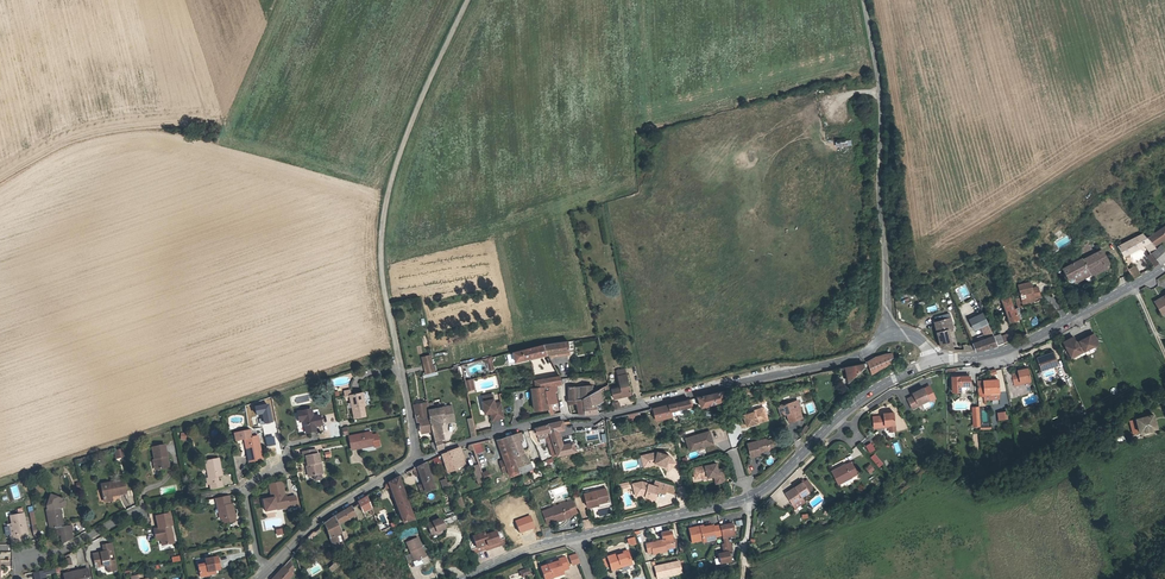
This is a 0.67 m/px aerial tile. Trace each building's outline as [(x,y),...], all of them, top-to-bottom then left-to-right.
[(816,94),(829,91),(828,85),(815,89),(816,94)] [(1154,245),(1158,242),(1164,238),(1164,225),(1148,237),(1154,245)] [(1146,237),(1143,233),(1119,246),(1124,256),(1144,245),(1151,253),(1156,249),(1153,246),(1146,237)] [(1091,249),(1089,245),(1081,249),(1083,253),(1091,249)] [(1151,253),(1159,263),(1160,264),(1164,259),(1164,250),(1160,245),(1156,249),(1151,253)] [(1090,274),(1091,275),(1106,267),(1105,265),(1106,265),(1107,265),(1108,264),(1108,263),(1108,262),(1102,250),(1083,260),(1090,274)] [(1158,263),(1151,253),(1148,256),(1155,266),(1158,263)] [(1075,282),(1090,274),(1083,260),(1082,258),(1063,269),(1069,281),(1070,281),(1071,282),(1072,282),(1073,281),(1074,280),(1075,282)] [(1136,265),(1128,270),(1133,279),(1141,274),(1136,265)] [(1107,268),(1106,267),(1091,275),(1091,276),(1107,268)] [(1090,274),(1075,282),(1075,283),(1091,275),(1090,274)] [(1020,294),(1022,300),(1023,306),(1042,301),(1038,287),(1032,289),(1030,282),(1018,285),(1020,294)] [(1161,313),(1164,311),(1164,295),(1154,302),(1161,313)] [(1009,297),(1002,300),(1003,303),(1010,321),(1021,317),(1017,308),(1014,309),(1009,297)] [(1003,303),(1002,300),(991,305),(992,308),(1003,303)] [(994,336),(983,313),(969,319),(974,330),(981,327),(986,339),(977,342),(980,350),(997,346),(994,336)] [(935,322),(941,348),(953,350),(947,328),(945,319),(935,322)] [(1000,333),(994,336),(997,346),(1003,343),(1011,341),(1008,334),(1001,336),(1000,333)] [(1081,343),(1077,345),(1079,347),(1082,346),(1084,351),(1098,343),(1093,333),(1079,341),(1081,343)] [(1063,342),(1071,356),(1080,351),(1081,353),(1084,351),(1082,346),(1079,347),(1077,345),(1076,342),(1073,337),(1063,342)] [(568,341),(543,345),(547,354),(548,354),(569,351),(568,341)] [(547,354),(543,345),(513,352),(515,362),(539,356),(547,354)] [(1057,365),(1053,352),(1037,358),(1041,372),(1048,370),(1048,368),(1057,365)] [(875,357),(867,362),(868,363),(868,364),(871,374),(879,369),(885,366),(893,362),(893,358),(892,353),(885,354),(882,355),(875,357)] [(432,360),(423,362),(427,374),(435,372),(432,360)] [(863,364),(845,367),(848,382),(856,374),(864,368),(863,364)] [(1014,385),(1020,384),(1020,382),(1030,380),(1028,368),(1017,370),(1018,372),(1012,373),(1014,385)] [(631,394),(626,374),(618,376),(620,387),(612,389),(614,398),(631,394)] [(560,379),(560,376),(552,377),(554,385),(556,384),(561,384),(560,379)] [(952,377),(952,392),(960,391),(960,385),(970,385),(970,376),(952,377)] [(542,379),(543,387),(546,386),(549,386),(554,385),(552,377),(542,379)] [(474,385),(472,379),(465,381),(466,387),(474,385)] [(543,387),(542,379),(534,380),(536,388),(543,387)] [(998,380),(977,381),(978,397),(984,396),(984,400),(1000,399),(998,380)] [(554,385),(549,386),(550,390),(548,408),(552,407),(552,403),(557,403),(554,390),(557,390),(556,384),(554,385)] [(569,387),(569,399),(574,399),(579,399),(583,399),(587,396),(589,395),(592,393),(592,385),(585,385),(585,386),(579,387),(569,387)] [(543,387),(536,388),(539,409),(539,410),(548,408),(547,400),(546,391),(550,390),(549,386),(546,386),(543,387)] [(929,386),(924,389),(929,399),(928,399),(929,401),(935,398),(929,386)] [(927,399),(928,399),(929,399),(924,389),(923,388),(912,393),(913,396),(907,399),(912,409),(919,406),(918,404),(927,399)] [(351,395),(350,395),(355,418),(365,416),(363,406),(365,405),(362,392),(351,395)] [(587,396),(583,399),(585,414),(597,413),(596,404),(595,392),(592,393),(589,395),(587,396)] [(713,393),(698,397),(701,406),(724,399),(722,392),(713,393)] [(493,394),(486,396),(487,400),(484,401),(482,402),(485,414),(491,413),(493,412),(493,414),(491,416),(492,420),(505,418),(501,402),(495,404),(493,394)] [(634,404),(633,396),(619,399),(620,406),(634,404)] [(567,399),(569,404),(576,403),(578,414),(585,414),(583,399),(579,399),(574,399),(569,399),(567,399)] [(688,399),(668,404),(670,410),(672,416),(683,412),(684,410),(683,408),(690,406),(688,399)] [(784,404),(777,406),(780,415),(783,414),(783,413),(786,412),(789,422),(802,418),(796,401),(784,405),(784,404)] [(428,404),(427,402),(420,403),(420,405),(414,406),(414,407),(417,422),(418,431),(421,430),(432,428),(430,419),(431,419),(429,410),(428,404)] [(668,404),(653,408),(656,420),(672,416),(670,410),(668,404)] [(726,404),(718,407),(720,413),(728,411),(726,404)] [(452,406),(429,410),(431,419),(430,419),(432,428),(433,431),(435,442),(437,450),(444,447),(441,438),(443,438),(440,423),(440,421),(454,418),(452,406)] [(756,423),(763,421),(761,416),(766,415),(764,407),(750,412),(750,413),(743,415),(744,416),(739,418),(742,427),(751,424),(756,423)] [(315,431),(314,426),(314,424),(321,423),(320,416),(313,417),(311,410),(298,412),(299,421),(304,421),(306,433),(315,431)] [(997,411),(998,420),(1007,419),(1007,410),(997,411)] [(628,414),(629,422),(640,420),(639,412),(628,414)] [(896,431),(894,413),(883,414),(883,416),(878,416),(878,417),(873,417),(874,428),(879,427),(879,428),(885,427),(885,426),(888,425),(889,431),(896,431)] [(1129,435),(1157,426),(1152,413),(1136,418),(1136,419),(1131,421),(1132,426),(1126,428),(1129,435)] [(548,424),(548,425),(552,440),(557,455),(575,450),(572,442),(563,445),(558,430),(564,429),(562,422),(562,421),(548,424)] [(534,428),(533,430),(535,435),(537,434),(538,439),(545,437),(546,442),(547,441),(552,440),(548,425),(534,428)] [(249,430),(237,433),(239,440),(245,439),(250,462),(262,459),(261,454),(257,436),(251,438),(249,430)] [(690,451),(699,448),(704,446),(713,443),(709,431),(686,438),(690,451)] [(349,437),(351,450),(373,445),(374,446),(380,445),(377,434),(372,436),(371,432),(349,437)] [(506,437),(517,466),(520,473),(522,472),(532,467),(533,467),(530,461),(524,452),(520,440),(523,439),(521,432),(517,433),(506,437)] [(506,437),(497,440),(504,460),(508,471),(510,476),(520,473),(517,466),(506,437)] [(759,453),(761,452),(760,451),(762,450),(763,452),(769,450),(770,448),(773,447),(775,445),(774,441),(771,439),(768,440),(766,439),(747,443),(751,457),(759,455),(759,453)] [(552,440),(547,441),(552,457),(554,456),(557,455),(552,440)] [(481,442),(471,444),(473,451),(475,455),(485,451),(481,442)] [(860,442),(856,445),(861,452),(865,448),(860,442)] [(870,443),(866,446),(870,452),(874,450),(870,443)] [(153,447),(155,460),(157,469),(169,467),(164,445),(153,447)] [(448,453),(442,455),(444,460),(448,472),(455,469),(461,467),(459,460),(461,459),(460,455),(461,454),(459,448),(448,452),(448,453)] [(123,449),(116,450),(118,458),(124,457),(123,449)] [(306,456),(308,467),(310,475),(310,476),(314,476),(314,479),(316,480),(320,480),(322,478),(321,474),(322,474),(318,454),(317,454),(316,449),(302,452),(303,456),(306,456)] [(650,465),(654,464),(655,463),(664,465),(664,467),(667,470),(675,463),(668,455),(657,452),(643,455),(645,463),(649,462),(650,465)] [(874,454),(870,458),(875,463),(879,460),(874,454)] [(645,463),(643,455),(641,456),(644,466),(650,465),(649,462),(645,463)] [(440,461),(438,457),(433,459),(436,468),(441,466),(440,461)] [(210,484),(211,490),(222,487),(221,481),(219,482),(215,483),(214,477),(218,476),(222,476),(218,459),(206,461),(209,478),(206,479),(208,484),(210,484)] [(857,474),(856,472),(852,464),(851,462),(840,468),(840,467),(831,472),(838,485),(857,474)] [(426,463),(417,467),(419,474),(423,485),(425,490),(426,492),(435,489),(426,463)] [(695,478),(702,477),(702,475),(707,474),(707,477),(714,476),(716,483),(725,481),(724,474),(719,475),(718,470),(716,463),(693,468),(695,478)] [(472,467),(478,484),(483,482),(477,465),(472,467)] [(874,469),(870,465),(866,468),(869,473),(874,469)] [(487,471),(481,474),(484,481),(488,479),(489,481),(491,480),(487,471)] [(414,519),(399,477),(389,483),(391,489),(403,523),(414,519)] [(642,482),(635,483),(637,490),(634,490),(635,496),(641,494),(642,493),(645,494),(645,495),(645,497),(655,499),(657,492),(658,492),(665,493),(666,491),(668,484),(655,480),(654,486),(649,484),(642,482)] [(785,493),(792,503),(802,497),(813,489),(808,480),(803,483),(802,482),(785,493)] [(123,481),(101,485),(104,501),(112,500),(111,496),(125,493),(123,481)] [(266,512),(277,509),(277,507),(288,505),(288,507),(297,505),(295,496),(287,498),(286,495),(284,495),(283,494),(284,494),(281,481),(270,484),(273,498),(263,500),(266,512)] [(673,486),(668,484),(666,491),(675,494),(673,486)] [(13,499),(21,497),(17,485),(9,487),(13,499)] [(588,507),(598,505),(598,503),(609,501),(606,488),(584,494),(588,507)] [(50,529),(57,528),(63,527),(59,507),(58,507),(61,499),(51,495),(47,506),(48,509),(47,509),(50,529)] [(228,496),(216,498),(219,512),(221,511),(223,518),(224,523),(235,521),(232,506),(230,506),(230,505),(228,496)] [(367,496),(358,502),(363,512),(369,510),(371,508),(372,508),(367,496)] [(805,502),(802,497),(792,503),(795,508),(805,502)] [(460,498),(454,500),(458,510),(464,508),(460,498)] [(573,500),(566,502),(571,515),(578,512),(573,500)] [(572,516),(571,515),(566,502),(543,511),(547,523),(556,520),(566,516),(566,518),(572,516)] [(351,507),(334,516),(338,525),(356,515),(351,507)] [(157,516),(159,528),(161,528),(163,538),(161,539),(163,545),(174,543),(170,526),(172,526),(169,513),(157,516)] [(9,525),(13,544),(24,542),(22,533),(27,532),(23,514),(11,516),(12,524),(9,525)] [(334,516),(325,523),(334,549),(332,550),(333,552),(344,547),(339,534),(341,533),(338,525),(334,516)] [(427,524),(431,534),(445,529),(440,518),(427,524)] [(723,538),(724,544),(729,543),(727,537),(734,536),(732,524),(721,526),(720,526),(722,536),(723,538)] [(60,532),(61,535),(62,544),(72,539),(71,530),(70,525),(65,526),(66,531),(60,532)] [(716,537),(722,536),(720,526),(721,526),(720,525),(713,527),(713,526),(703,528),(700,528),(700,527),(689,529),(692,543),(703,540),(703,542),(709,541),(709,538),(716,537)] [(66,531),(65,526),(63,527),(57,528),(58,535),(61,535),(60,532),(66,531)] [(161,528),(159,528),(154,529),(156,540),(161,539),(163,538),(161,528)] [(445,529),(431,534),(433,539),(443,535),(445,529)] [(474,540),(468,542),(471,550),(472,553),(485,548),(485,547),(492,544),(496,546),(506,543),(501,530),(485,535),(484,532),(473,536),(474,540)] [(653,555),(663,552),(663,550),(666,549),(674,547),(674,546),(677,545),(675,539),(673,539),(671,531),(661,533),(662,540),(646,544),(648,553),(652,552),(653,555)] [(627,538),(629,546),(636,544),(634,536),(627,538)] [(406,542),(415,561),(420,559),(426,556),(417,537),(406,542)] [(731,542),(729,543),(724,544),(722,544),(723,553),(718,554),(720,564),(731,562),(729,552),(733,551),(731,542)] [(108,572),(118,570),(112,543),(109,544),(110,551),(104,552),(104,553),(101,554),(100,553),(93,554),(96,567),(107,565),(108,572)] [(611,570),(620,567),(620,565),(631,562),(628,551),(607,557),(611,570)] [(579,563),(576,554),(569,556),(572,565),(579,563)] [(200,577),(209,575),(208,572),(215,570),(220,569),(218,557),(205,559),(206,564),(198,565),(200,577)] [(552,578),(551,575),(563,571),(568,569),(565,557),(554,561),(555,562),(541,567),(544,578),(551,578),(552,578)] [(328,567),(332,572),(343,562),(339,558),(328,567)] [(422,564),(420,559),(415,561),(415,563),(413,563),(415,567),(422,564)] [(290,560),(283,567),(272,578),(288,578),(292,574),(291,573),(294,570),(290,560)] [(657,578),(682,573),(679,561),(654,567),(657,578)] [(88,569),(63,575),(64,578),(90,578),(88,569)] [(34,572),(35,578),(46,578),(45,575),(47,574),(47,570),(44,570),(34,572)]
